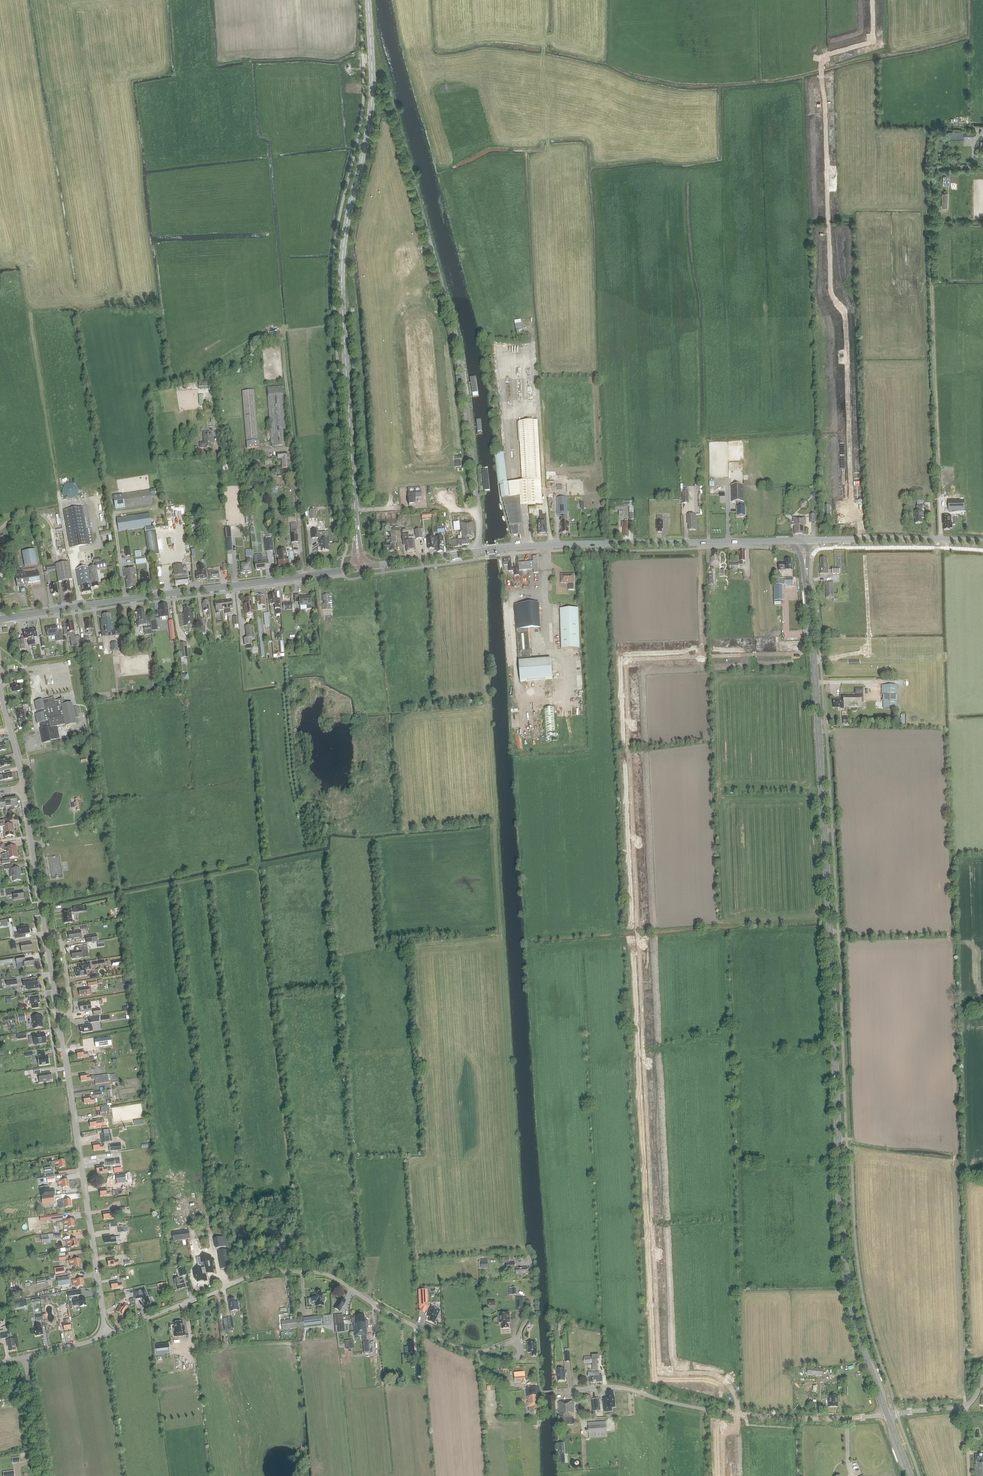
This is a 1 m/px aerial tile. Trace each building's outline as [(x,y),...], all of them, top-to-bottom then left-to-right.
[(973,139),(973,132),(946,132),(946,140),(949,140),(964,140),(964,139),(973,139)] [(479,396),(476,376),(469,377),(473,397),(479,396)] [(287,445),(282,386),(267,387),(272,447),(287,445)] [(259,448),(254,390),(242,391),(247,449),(259,448)] [(483,434),(481,418),(475,418),(476,434),(483,434)] [(542,505),(538,421),(519,422),(522,482),(527,482),(529,506),(542,505)] [(204,435),(204,443),(200,443),(200,444),(200,448),(201,448),(204,448),(211,448),(211,442),(212,442),(212,435),(204,435)] [(287,468),(286,453),(277,453),(277,459),(281,459),(282,468),(287,468)] [(498,484),(500,484),(502,499),(503,499),(503,503),(504,503),(504,507),(505,507),(505,510),(506,510),(506,514),(507,514),(507,518),(508,518),(508,522),(509,522),(509,526),(510,526),(511,536),(519,535),(518,525),(522,525),(519,497),(509,498),(508,483),(507,483),(503,453),(495,454),(498,484)] [(490,490),(488,469),(482,469),(484,491),(490,490)] [(63,489),(62,491),(63,494),(64,496),(66,498),(68,499),(70,499),(73,499),(75,498),(77,496),(78,494),(78,491),(78,489),(77,486),(75,485),(73,483),(70,483),(68,483),(66,485),(64,486),(63,489)] [(737,516),(745,516),(745,507),(742,507),(742,502),(744,502),(743,485),(731,485),(731,502),(737,502),(737,507),(737,516)] [(152,504),(150,490),(113,495),(115,510),(152,504)] [(408,506),(413,505),(413,504),(413,503),(415,502),(415,498),(422,498),(421,492),(420,492),(408,493),(407,493),(408,499),(408,504),(408,506)] [(557,498),(558,515),(566,515),(566,497),(557,498)] [(917,500),(917,504),(917,511),(914,511),(915,518),(916,523),(922,523),(921,518),(923,518),(923,511),(922,511),(922,509),(923,509),(923,500),(917,500)] [(964,500),(948,500),(948,511),(964,511),(964,500)] [(629,502),(629,501),(618,502),(618,507),(629,507),(629,520),(634,520),(634,502),(629,502)] [(830,516),(830,505),(821,505),(822,516),(830,516)] [(63,510),(70,548),(93,544),(91,533),(87,534),(83,507),(63,510)] [(546,534),(546,531),(547,531),(546,522),(547,522),(546,515),(543,516),(542,511),(540,512),(540,522),(539,522),(539,527),(538,527),(538,531),(539,531),(539,534),(540,534),(540,535),(543,535),(543,534),(546,534)] [(151,526),(149,514),(117,519),(119,532),(151,526)] [(696,530),(696,515),(687,515),(687,525),(689,525),(689,530),(696,530)] [(949,528),(952,528),(952,524),(951,524),(951,515),(942,515),(942,523),(944,523),(944,530),(949,530),(949,528)] [(567,521),(567,516),(563,516),(563,523),(561,524),(561,527),(562,527),(562,533),(563,533),(565,534),(566,533),(569,533),(568,527),(569,527),(569,523),(567,523),(566,521),(567,521)] [(806,525),(806,517),(793,517),(793,521),(792,521),(792,526),(794,526),(794,535),(804,535),(804,525),(806,525)] [(461,545),(469,544),(469,539),(474,538),(472,521),(460,522),(461,532),(459,532),(460,536),(458,536),(458,540),(452,541),(452,548),(461,547),(461,545)] [(328,544),(329,543),(329,539),(328,539),(327,538),(328,538),(328,532),(318,533),(318,529),(311,530),(312,538),(318,538),(319,544),(320,544),(321,551),(328,551),(328,544)] [(159,555),(156,530),(145,532),(149,557),(159,555)] [(386,541),(386,544),(383,544),(383,552),(389,551),(389,552),(390,552),(391,552),(392,552),(394,551),(393,543),(396,543),(395,532),(392,533),(392,535),(390,535),(391,540),(386,541)] [(437,552),(442,552),(441,546),(444,546),(442,537),(433,538),(435,551),(437,550),(437,552)] [(274,550),(274,538),(266,538),(266,551),(274,550)] [(405,542),(406,552),(415,551),(414,540),(405,542)] [(38,564),(35,550),(22,552),(24,567),(38,564)] [(288,557),(286,558),(285,550),(278,551),(279,559),(278,559),(277,559),(278,566),(288,565),(288,557)] [(711,558),(711,564),(719,563),(719,556),(717,556),(717,551),(712,551),(712,557),(711,558)] [(738,556),(738,563),(730,564),(730,569),(739,569),(739,565),(743,565),(743,560),(745,560),(745,551),(739,551),(740,556),(738,556)] [(146,564),(145,557),(135,558),(136,565),(146,564)] [(254,558),(256,570),(265,569),(265,565),(269,564),(268,558),(262,559),(262,557),(254,558)] [(502,559),(503,565),(508,565),(509,571),(514,571),(515,576),(519,575),(518,567),(512,568),(511,557),(502,559)] [(519,563),(519,571),(533,570),(534,574),(538,573),(537,557),(533,557),(533,562),(519,563)] [(246,562),(241,563),(242,573),(243,573),(245,573),(247,572),(248,573),(249,573),(250,572),(251,572),(249,558),(246,558),(246,562)] [(820,574),(828,574),(828,563),(827,563),(827,558),(820,559),(821,564),(819,564),(820,574)] [(791,559),(785,560),(785,564),(779,564),(779,571),(792,571),(791,564),(791,559)] [(69,580),(72,580),(69,562),(56,564),(58,582),(62,582),(63,586),(62,586),(63,589),(64,593),(71,592),(70,585),(69,580)] [(96,570),(106,569),(105,562),(95,563),(96,566),(76,570),(79,587),(80,587),(81,594),(91,592),(91,588),(93,588),(93,587),(99,587),(98,583),(99,583),(96,570)] [(187,574),(187,572),(183,573),(182,564),(173,566),(174,576),(174,580),(175,586),(189,584),(188,579),(187,574)] [(198,573),(196,573),(196,580),(197,580),(198,581),(200,581),(201,580),(201,579),(207,579),(206,572),(205,572),(204,565),(197,565),(198,573)] [(134,576),(136,575),(135,567),(123,569),(124,577),(125,577),(126,583),(127,583),(128,588),(135,587),(134,582),(135,582),(134,576)] [(24,588),(24,586),(41,583),(39,572),(24,575),(23,572),(36,570),(35,568),(23,570),(14,571),(17,587),(19,587),(21,594),(26,593),(25,588),(24,588)] [(210,579),(219,578),(219,571),(213,572),(213,571),(209,571),(210,579)] [(149,584),(148,574),(141,575),(142,585),(149,584)] [(574,575),(561,575),(561,584),(568,584),(568,590),(574,590),(574,583),(574,575)] [(834,598),(834,582),(826,582),(826,598),(834,598)] [(52,595),(58,594),(57,586),(56,586),(56,583),(51,584),(52,586),(50,587),(51,588),(50,588),(50,591),(51,591),(52,595)] [(322,609),(332,609),(331,594),(322,595),(322,601),(324,601),(324,603),(322,604),(322,609)] [(277,616),(281,615),(280,609),(280,601),(276,602),(275,595),(269,596),(269,602),(271,601),(272,606),(275,605),(277,616)] [(300,607),(300,610),(311,610),(311,606),(310,596),(299,597),(299,595),(294,595),(295,603),(299,603),(300,607)] [(260,607),(262,607),(263,609),(265,609),(264,596),(257,597),(257,603),(259,603),(260,607)] [(255,614),(254,612),(256,612),(255,607),(253,608),(252,598),(245,598),(246,604),(243,605),(244,615),(247,615),(247,616),(253,615),(252,614),(255,614)] [(207,611),(207,615),(207,618),(211,618),(211,615),(210,602),(208,602),(208,601),(203,601),(203,603),(202,603),(203,611),(207,611)] [(514,604),(521,681),(552,679),(551,659),(531,660),(528,628),(540,628),(538,603),(514,604)] [(159,605),(160,610),(159,610),(160,618),(169,617),(167,604),(159,605)] [(183,626),(193,625),(192,612),(190,612),(190,606),(183,607),(183,613),(182,613),(183,626)] [(560,609),(561,649),(579,649),(578,609),(560,609)] [(144,610),(137,611),(137,615),(138,622),(137,622),(138,627),(143,626),(144,635),(151,635),(150,622),(146,622),(145,613),(144,613),(144,610)] [(102,637),(119,635),(118,630),(113,631),(112,621),(111,621),(110,614),(102,615),(103,620),(100,620),(102,637)] [(84,622),(86,631),(87,630),(88,633),(92,633),(92,630),(93,629),(92,621),(84,622)] [(73,624),(66,625),(67,630),(63,630),(64,635),(67,635),(67,637),(69,636),(69,638),(74,637),(74,633),(73,624)] [(253,638),(251,625),(245,626),(246,638),(244,638),(244,646),(252,645),(252,638),(253,638)] [(62,641),(62,632),(58,633),(57,626),(46,628),(47,637),(55,635),(56,642),(62,641)] [(32,645),(30,630),(23,631),(25,639),(28,639),(29,646),(32,645)] [(284,657),(283,641),(279,642),(280,653),(273,654),(274,657),(284,657)] [(120,644),(118,644),(117,642),(110,642),(111,652),(118,651),(121,650),(120,644)] [(188,658),(186,643),(177,644),(179,659),(188,658)] [(21,690),(25,689),(23,684),(12,686),(13,693),(21,691),(21,690)] [(897,708),(897,685),(883,685),(883,708),(897,708)] [(863,688),(855,688),(855,694),(840,694),(840,699),(837,699),(833,699),(833,700),(833,703),(833,708),(840,708),(840,709),(851,709),(851,710),(853,712),(856,712),(857,710),(857,709),(863,708),(863,688)] [(35,702),(37,711),(37,710),(38,714),(35,715),(37,723),(40,723),(41,729),(40,730),(43,743),(50,741),(50,740),(59,739),(58,732),(57,726),(65,725),(65,726),(76,724),(75,718),(79,717),(77,708),(73,709),(72,704),(65,705),(64,699),(55,701),(54,699),(51,700),(51,699),(48,699),(43,700),(35,702)] [(556,738),(554,708),(543,708),(545,739),(556,738)] [(26,719),(25,716),(27,715),(26,711),(24,711),(23,709),(17,710),(19,720),(26,719)] [(4,780),(13,778),(11,772),(3,774),(3,775),(0,775),(0,779),(0,781),(4,780)] [(3,832),(14,830),(13,824),(6,825),(5,821),(0,822),(0,828),(3,828),(3,832)] [(7,854),(1,854),(1,860),(2,864),(10,863),(10,859),(18,858),(17,852),(7,854)] [(53,878),(63,876),(60,856),(50,857),(53,878)] [(12,869),(12,865),(5,866),(5,870),(9,870),(10,877),(13,877),(13,881),(21,880),(19,868),(12,869)] [(13,895),(14,900),(24,898),(23,892),(14,893),(14,889),(6,890),(7,896),(13,895)] [(62,913),(64,924),(72,923),(71,912),(62,913)] [(17,927),(18,933),(14,933),(15,939),(22,938),(21,934),(30,933),(28,926),(22,927),(22,926),(17,927)] [(72,940),(82,939),(80,931),(74,932),(74,933),(68,934),(69,940),(72,939),(72,940)] [(98,941),(97,935),(85,937),(86,943),(94,942),(97,942),(98,941)] [(32,950),(31,943),(21,944),(22,952),(32,950)] [(72,959),(82,957),(81,953),(88,952),(87,946),(78,947),(79,951),(71,952),(72,959)] [(15,958),(16,964),(21,963),(22,967),(34,965),(33,959),(25,960),(24,956),(15,958)] [(85,970),(90,969),(89,962),(77,964),(78,969),(75,969),(76,977),(86,975),(85,970)] [(27,990),(38,988),(37,979),(23,981),(24,987),(27,987),(27,990)] [(81,996),(91,994),(90,987),(80,989),(78,990),(79,995),(81,995),(81,996)] [(31,1004),(32,1009),(39,1008),(38,1003),(40,1003),(38,996),(33,996),(33,993),(25,994),(26,998),(29,998),(30,1004),(31,1004)] [(80,1012),(91,1010),(90,1002),(79,1004),(80,1012)] [(34,1029),(42,1027),(41,1020),(42,1020),(42,1015),(32,1017),(34,1029)] [(42,1034),(41,1034),(39,1035),(39,1034),(39,1035),(33,1036),(34,1044),(39,1043),(39,1044),(42,1044),(43,1043),(46,1042),(45,1034),(42,1034)] [(110,1038),(94,1040),(95,1048),(111,1045),(110,1038)] [(45,1057),(44,1051),(38,1052),(39,1058),(38,1058),(39,1066),(49,1064),(48,1057),(46,1057),(45,1057)] [(83,1051),(76,1052),(77,1059),(83,1058),(89,1057),(88,1053),(85,1053),(84,1051),(83,1051)] [(40,1070),(34,1071),(35,1075),(38,1075),(39,1083),(50,1081),(49,1080),(52,1080),(51,1073),(48,1074),(48,1073),(41,1074),(40,1070)] [(95,1085),(103,1083),(111,1082),(110,1081),(116,1080),(115,1074),(94,1077),(94,1076),(90,1077),(89,1075),(86,1075),(86,1073),(79,1074),(81,1081),(87,1080),(87,1081),(92,1080),(94,1080),(95,1085)] [(24,1074),(12,1075),(13,1082),(25,1080),(24,1074)] [(96,1127),(101,1127),(105,1126),(104,1119),(97,1120),(89,1121),(90,1127),(96,1127)] [(111,1134),(101,1135),(102,1143),(112,1142),(111,1134)] [(54,1161),(55,1165),(55,1167),(59,1166),(59,1168),(65,1167),(64,1160),(54,1161)] [(125,1174),(115,1175),(116,1184),(126,1182),(125,1174)] [(58,1185),(58,1187),(62,1186),(62,1188),(68,1187),(67,1180),(57,1181),(58,1185)] [(45,1187),(40,1188),(41,1197),(55,1195),(55,1191),(46,1192),(45,1187)] [(74,1226),(73,1219),(63,1220),(63,1224),(64,1224),(64,1229),(68,1229),(68,1227),(74,1226)] [(190,1239),(188,1230),(172,1233),(173,1241),(190,1239)] [(217,1248),(228,1246),(226,1236),(215,1238),(217,1248)] [(66,1240),(67,1244),(67,1246),(71,1246),(71,1247),(77,1246),(76,1239),(66,1240)] [(231,1267),(228,1250),(217,1251),(221,1269),(231,1267)] [(199,1272),(198,1272),(198,1277),(194,1278),(195,1283),(200,1282),(204,1281),(203,1276),(214,1274),(211,1257),(197,1259),(199,1272)] [(119,1261),(115,1262),(115,1258),(107,1259),(108,1266),(115,1265),(115,1266),(119,1265),(119,1261)] [(69,1260),(69,1264),(70,1266),(73,1265),(74,1267),(80,1266),(79,1259),(69,1260)] [(523,1274),(528,1274),(528,1268),(515,1269),(515,1263),(506,1264),(507,1269),(512,1269),(512,1273),(515,1273),(516,1276),(523,1275),(523,1274)] [(186,1276),(183,1265),(178,1266),(179,1268),(178,1269),(180,1277),(186,1276)] [(68,1277),(57,1278),(58,1286),(70,1285),(68,1277)] [(176,1284),(178,1290),(185,1287),(183,1279),(179,1280),(179,1278),(174,1280),(175,1285),(176,1284)] [(72,1280),(72,1283),(72,1286),(76,1285),(76,1287),(83,1286),(82,1279),(72,1280)] [(312,1304),(312,1302),(315,1301),(315,1306),(317,1306),(318,1309),(322,1309),(322,1305),(324,1305),(323,1302),(324,1302),(325,1301),(325,1297),(324,1296),(323,1296),(323,1294),(321,1294),(321,1291),(315,1291),(315,1294),(311,1295),(311,1298),(308,1299),(308,1305),(309,1306),(312,1305),(312,1304)] [(149,1298),(147,1292),(143,1294),(144,1298),(141,1299),(144,1306),(150,1304),(148,1298),(149,1298)] [(426,1293),(418,1293),(419,1308),(426,1311),(429,1303),(426,1302),(426,1293)] [(73,1300),(74,1307),(79,1306),(79,1307),(87,1306),(86,1298),(73,1300)] [(340,1310),(346,1301),(340,1298),(335,1307),(334,1309),(338,1312),(340,1310)] [(228,1301),(229,1309),(230,1312),(239,1310),(238,1302),(235,1302),(235,1299),(229,1300),(229,1301),(228,1301)] [(125,1304),(123,1306),(120,1305),(116,1311),(122,1315),(125,1309),(126,1310),(128,1306),(125,1304)] [(440,1310),(431,1306),(427,1316),(430,1317),(428,1321),(434,1323),(435,1320),(436,1320),(440,1310)] [(509,1329),(509,1323),(510,1323),(510,1320),(510,1313),(499,1314),(499,1324),(501,1324),(502,1329),(509,1329)] [(336,1314),(336,1332),(346,1331),(345,1314),(336,1314)] [(354,1316),(355,1317),(355,1324),(354,1324),(355,1336),(367,1335),(366,1321),(365,1322),(364,1315),(354,1316)] [(321,1316),(307,1318),(309,1326),(322,1324),(321,1316)] [(333,1316),(324,1317),(325,1324),(334,1324),(333,1316)] [(234,1328),(232,1317),(226,1318),(228,1329),(229,1329),(229,1332),(233,1331),(233,1328),(234,1328)] [(64,1320),(64,1323),(63,1323),(64,1330),(71,1329),(69,1318),(64,1320)] [(296,1319),(281,1321),(282,1330),(297,1328),(303,1327),(302,1319),(296,1320),(296,1319)] [(182,1322),(172,1322),(174,1337),(185,1336),(184,1326),(183,1326),(182,1322)] [(32,1335),(35,1334),(36,1336),(43,1334),(41,1324),(34,1326),(34,1329),(31,1330),(32,1335)] [(11,1339),(10,1337),(11,1337),(10,1332),(7,1332),(6,1330),(0,1331),(0,1333),(2,1333),(3,1339),(7,1338),(7,1340),(6,1340),(7,1346),(8,1346),(9,1351),(16,1350),(15,1344),(16,1344),(15,1339),(11,1339)] [(405,1347),(405,1356),(414,1356),(413,1342),(408,1342),(408,1347),(405,1347)] [(536,1354),(537,1354),(537,1342),(527,1343),(528,1353),(531,1353),(532,1357),(537,1357),(536,1354)] [(169,1344),(154,1346),(155,1356),(170,1354),(169,1344)] [(823,1369),(807,1368),(807,1375),(822,1376),(823,1369)] [(557,1369),(558,1378),(558,1381),(565,1381),(565,1375),(566,1375),(565,1369),(557,1369)] [(590,1383),(602,1382),(602,1376),(599,1376),(599,1372),(588,1372),(588,1377),(590,1377),(590,1383)] [(525,1384),(525,1375),(515,1376),(515,1383),(521,1383),(521,1384),(525,1384)] [(526,1402),(527,1407),(533,1407),(533,1411),(539,1411),(539,1402),(540,1402),(539,1389),(526,1390),(526,1400),(527,1400),(527,1402),(526,1402)] [(614,1397),(614,1392),(612,1392),(612,1390),(607,1391),(607,1393),(606,1393),(606,1394),(606,1398),(603,1398),(603,1404),(605,1403),(606,1409),(616,1408),(615,1400),(614,1397)] [(838,1407),(838,1397),(829,1397),(829,1407),(838,1407)] [(599,1399),(592,1400),(593,1412),(600,1411),(599,1399)] [(567,1425),(566,1402),(558,1402),(559,1412),(559,1411),(560,1416),(559,1416),(559,1419),(560,1419),(561,1425),(567,1425)] [(574,1425),(574,1418),(574,1402),(566,1402),(567,1425),(574,1425)] [(607,1437),(606,1422),(588,1423),(589,1438),(607,1437)] [(975,1455),(975,1464),(974,1464),(975,1475),(982,1475),(982,1455),(975,1455)]
